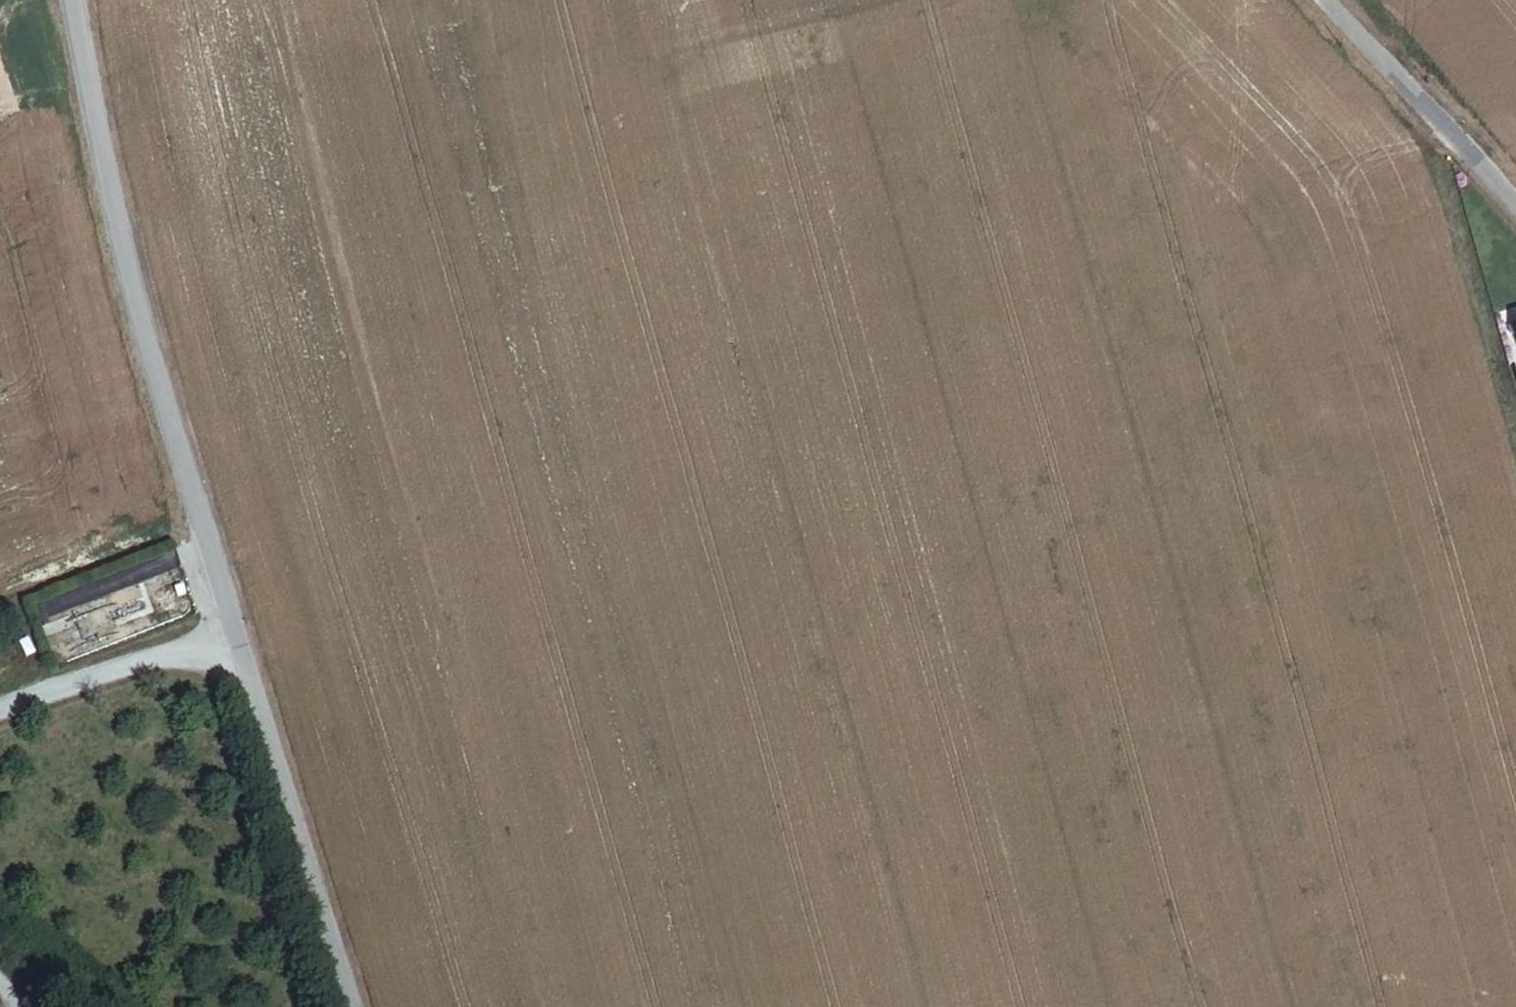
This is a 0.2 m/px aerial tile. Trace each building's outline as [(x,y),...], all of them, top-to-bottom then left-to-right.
[(1513,302),(1515,312),(1507,314),(1509,322),(1515,320),(1515,302),(1513,302)]
